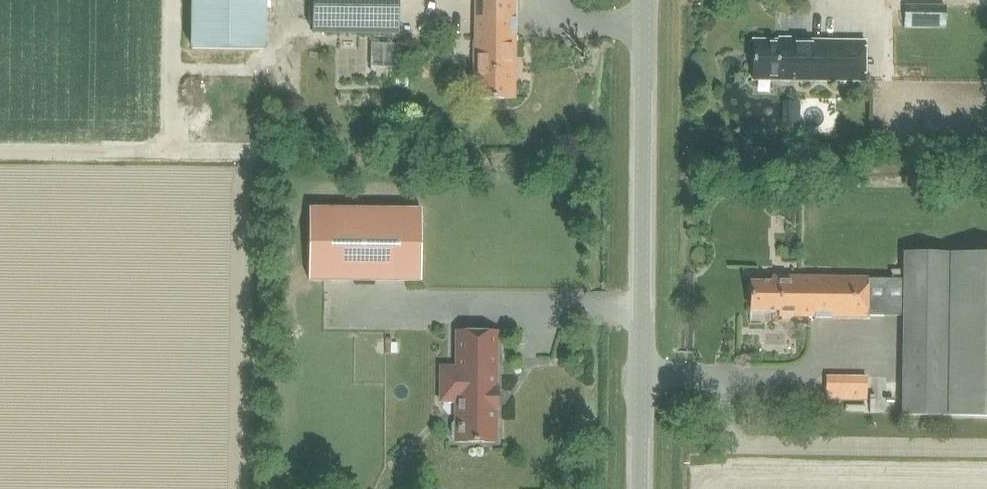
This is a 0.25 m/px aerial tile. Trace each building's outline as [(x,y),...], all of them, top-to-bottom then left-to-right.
[(192,49),(264,50),(264,0),(192,0),(192,49)] [(398,34),(398,0),(313,0),(312,33),(398,34)] [(480,100),(514,100),(515,0),(475,0),(474,100),(480,100)] [(946,30),(947,7),(905,5),(904,29),(946,30)] [(865,81),(865,41),(753,41),(753,81),(865,81)] [(421,209),(309,208),(308,280),(420,281),(421,209)] [(961,254),(904,253),(903,272),(891,271),(891,280),(868,280),(868,278),(771,277),(771,282),(749,282),(749,292),(751,292),(750,310),(778,311),(778,316),(867,318),(867,315),(903,316),(902,415),(986,417),(986,254),(961,254)] [(456,332),(456,365),(455,420),(451,424),(451,434),(455,439),(455,442),(495,442),(495,409),(497,409),(497,389),(496,389),(496,332),(456,332)] [(868,401),(868,377),(826,376),(826,400),(868,401)]
